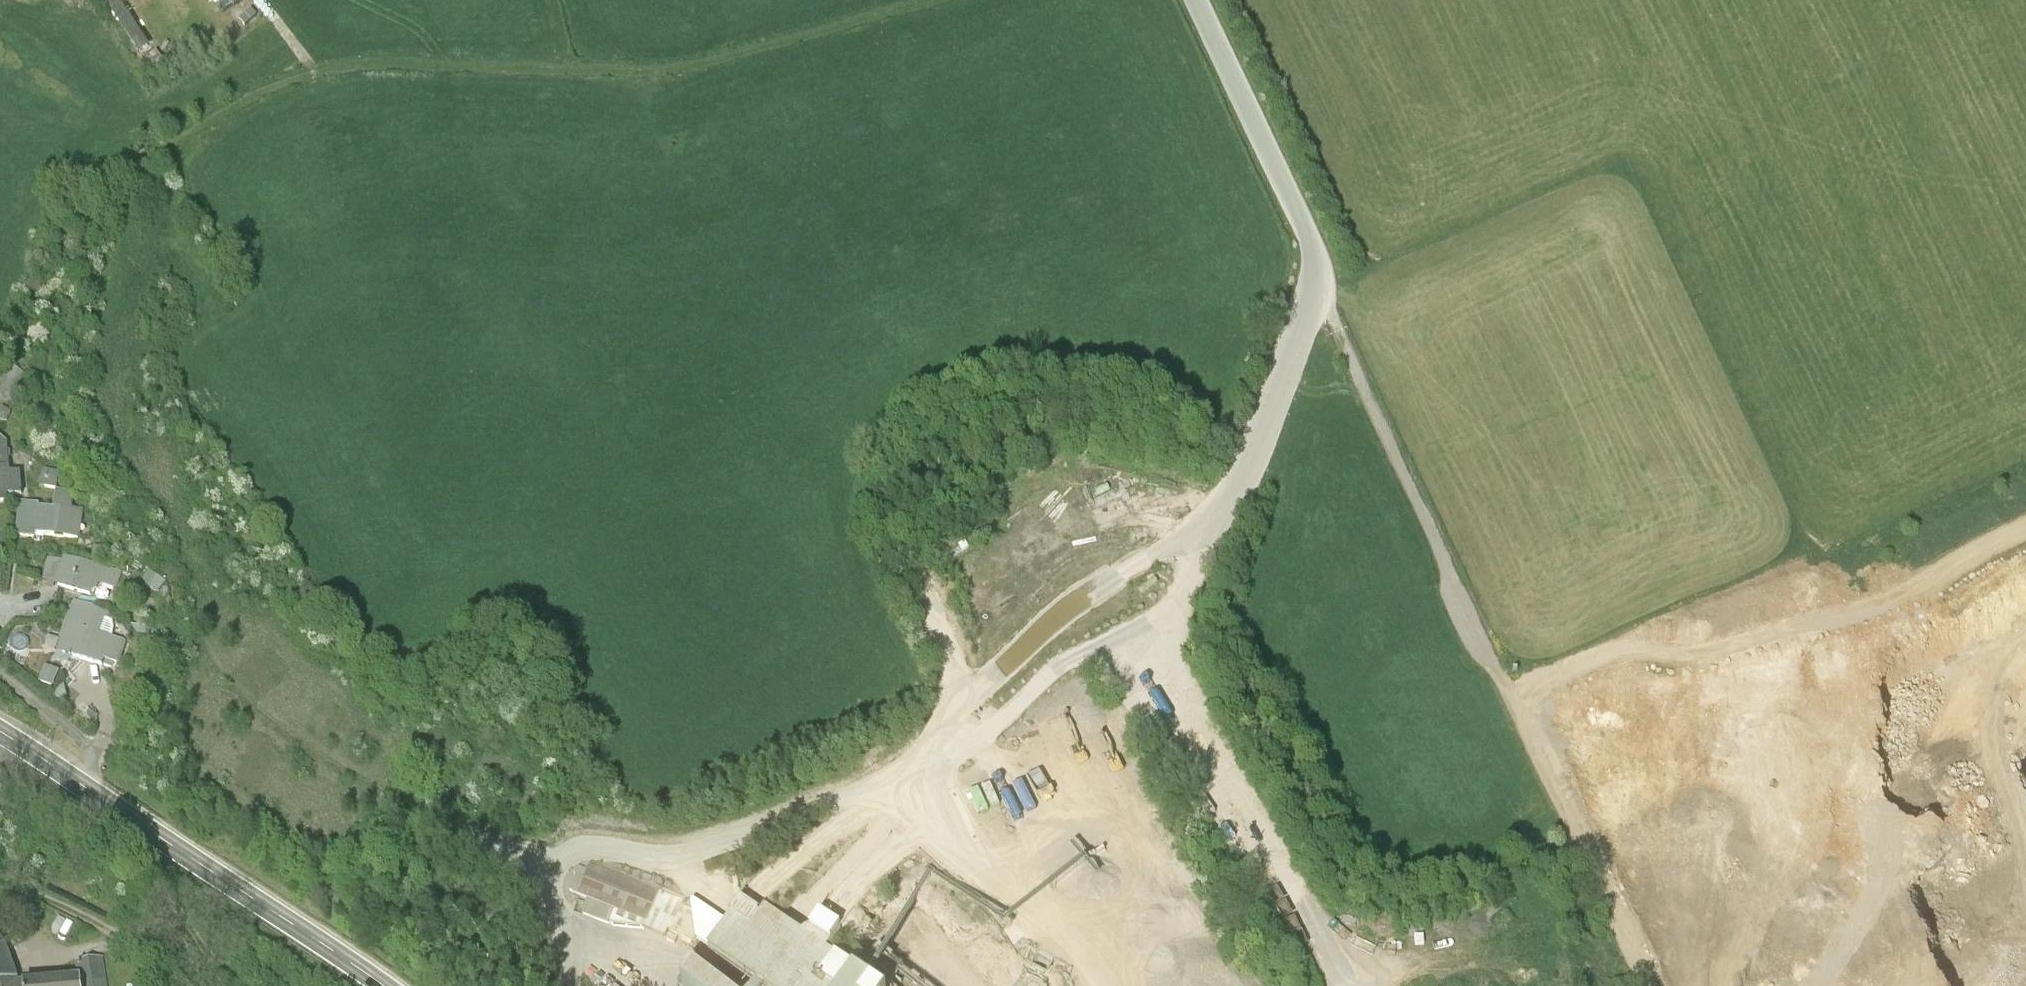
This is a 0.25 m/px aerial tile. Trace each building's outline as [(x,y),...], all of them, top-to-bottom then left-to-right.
[(9,463),(7,447),(0,441),(0,464),(9,463)] [(0,464),(0,500),(22,498),(20,475),(10,476),(9,463),(0,464)] [(46,473),(37,490),(57,492),(59,474),(46,473)] [(38,508),(20,506),(17,541),(80,543),(84,513),(74,512),(75,495),(57,493),(55,513),(38,512),(38,508)] [(96,552),(93,565),(110,565),(112,555),(96,552)] [(95,590),(99,575),(66,566),(59,593),(92,602),(95,590)] [(99,575),(95,590),(120,597),(124,581),(99,575)] [(70,635),(88,641),(95,617),(96,614),(79,610),(70,635)] [(106,624),(95,617),(88,641),(109,646),(115,627),(106,624)] [(88,641),(70,635),(64,665),(105,677),(114,647),(109,646),(88,641)] [(48,700),(56,682),(42,676),(34,694),(48,700)] [(612,928),(647,940),(659,904),(590,882),(587,891),(579,888),(571,913),(587,918),(581,936),(607,944),(612,928)] [(714,972),(735,985),(848,985),(828,973),(843,951),(823,937),(813,952),(810,950),(806,957),(769,933),(762,943),(742,930),(714,972)] [(6,948),(0,952),(0,985),(9,985),(18,982),(6,948)] [(82,983),(82,985),(107,985),(103,961),(77,965),(80,983),(82,983)]
